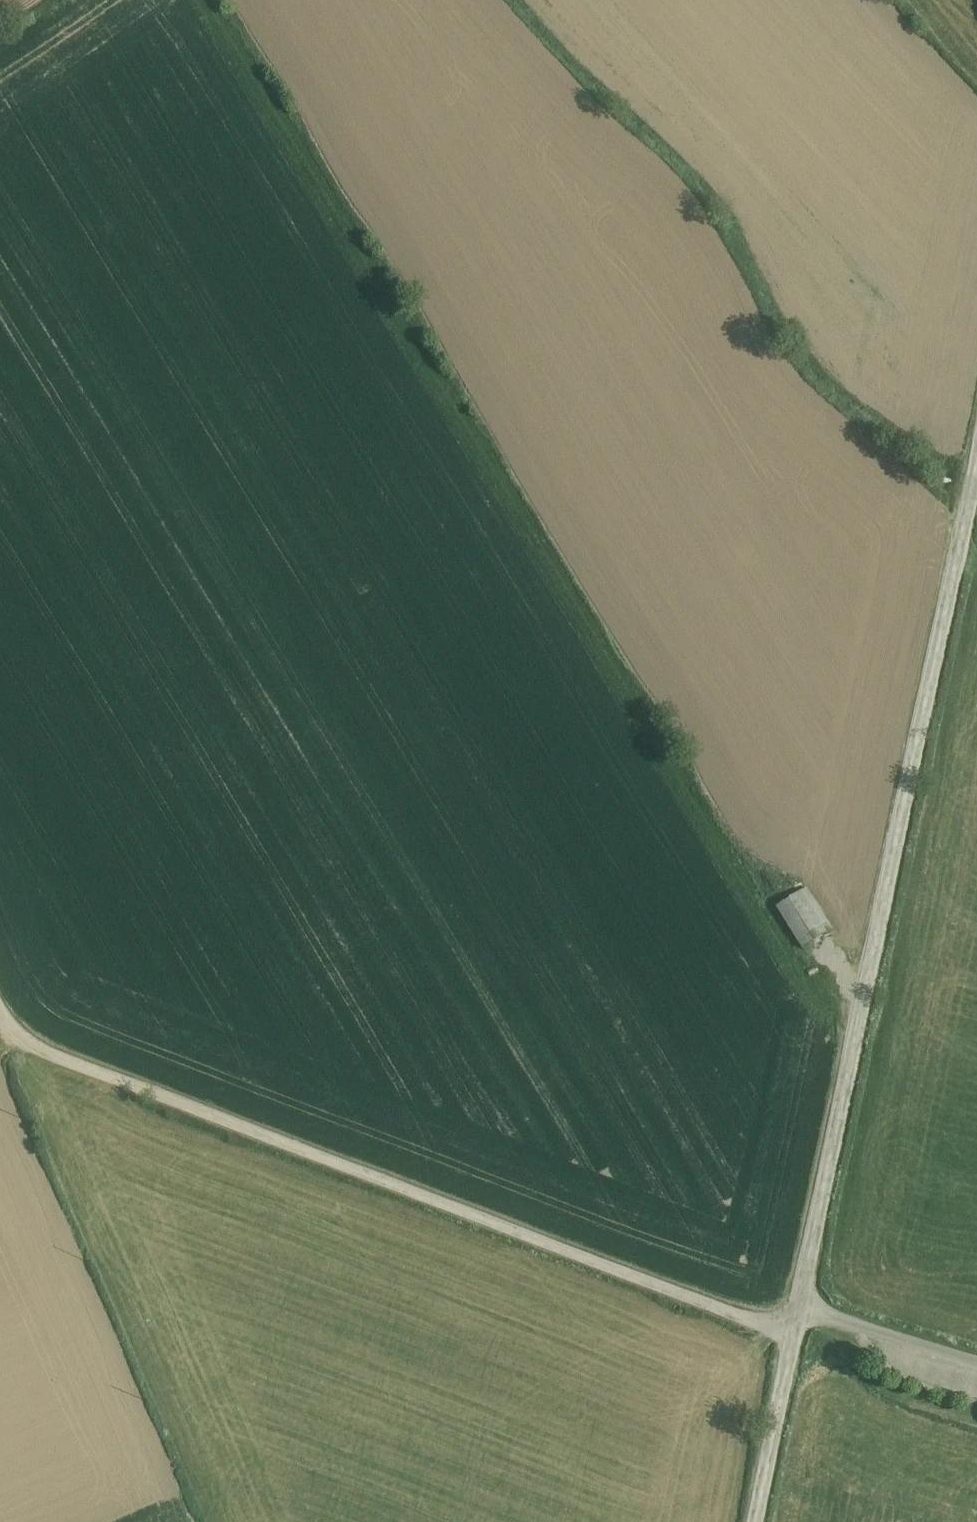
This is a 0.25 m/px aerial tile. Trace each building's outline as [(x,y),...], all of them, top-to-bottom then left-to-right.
[(807,887),(776,907),(799,941),(829,922),(807,887)]
